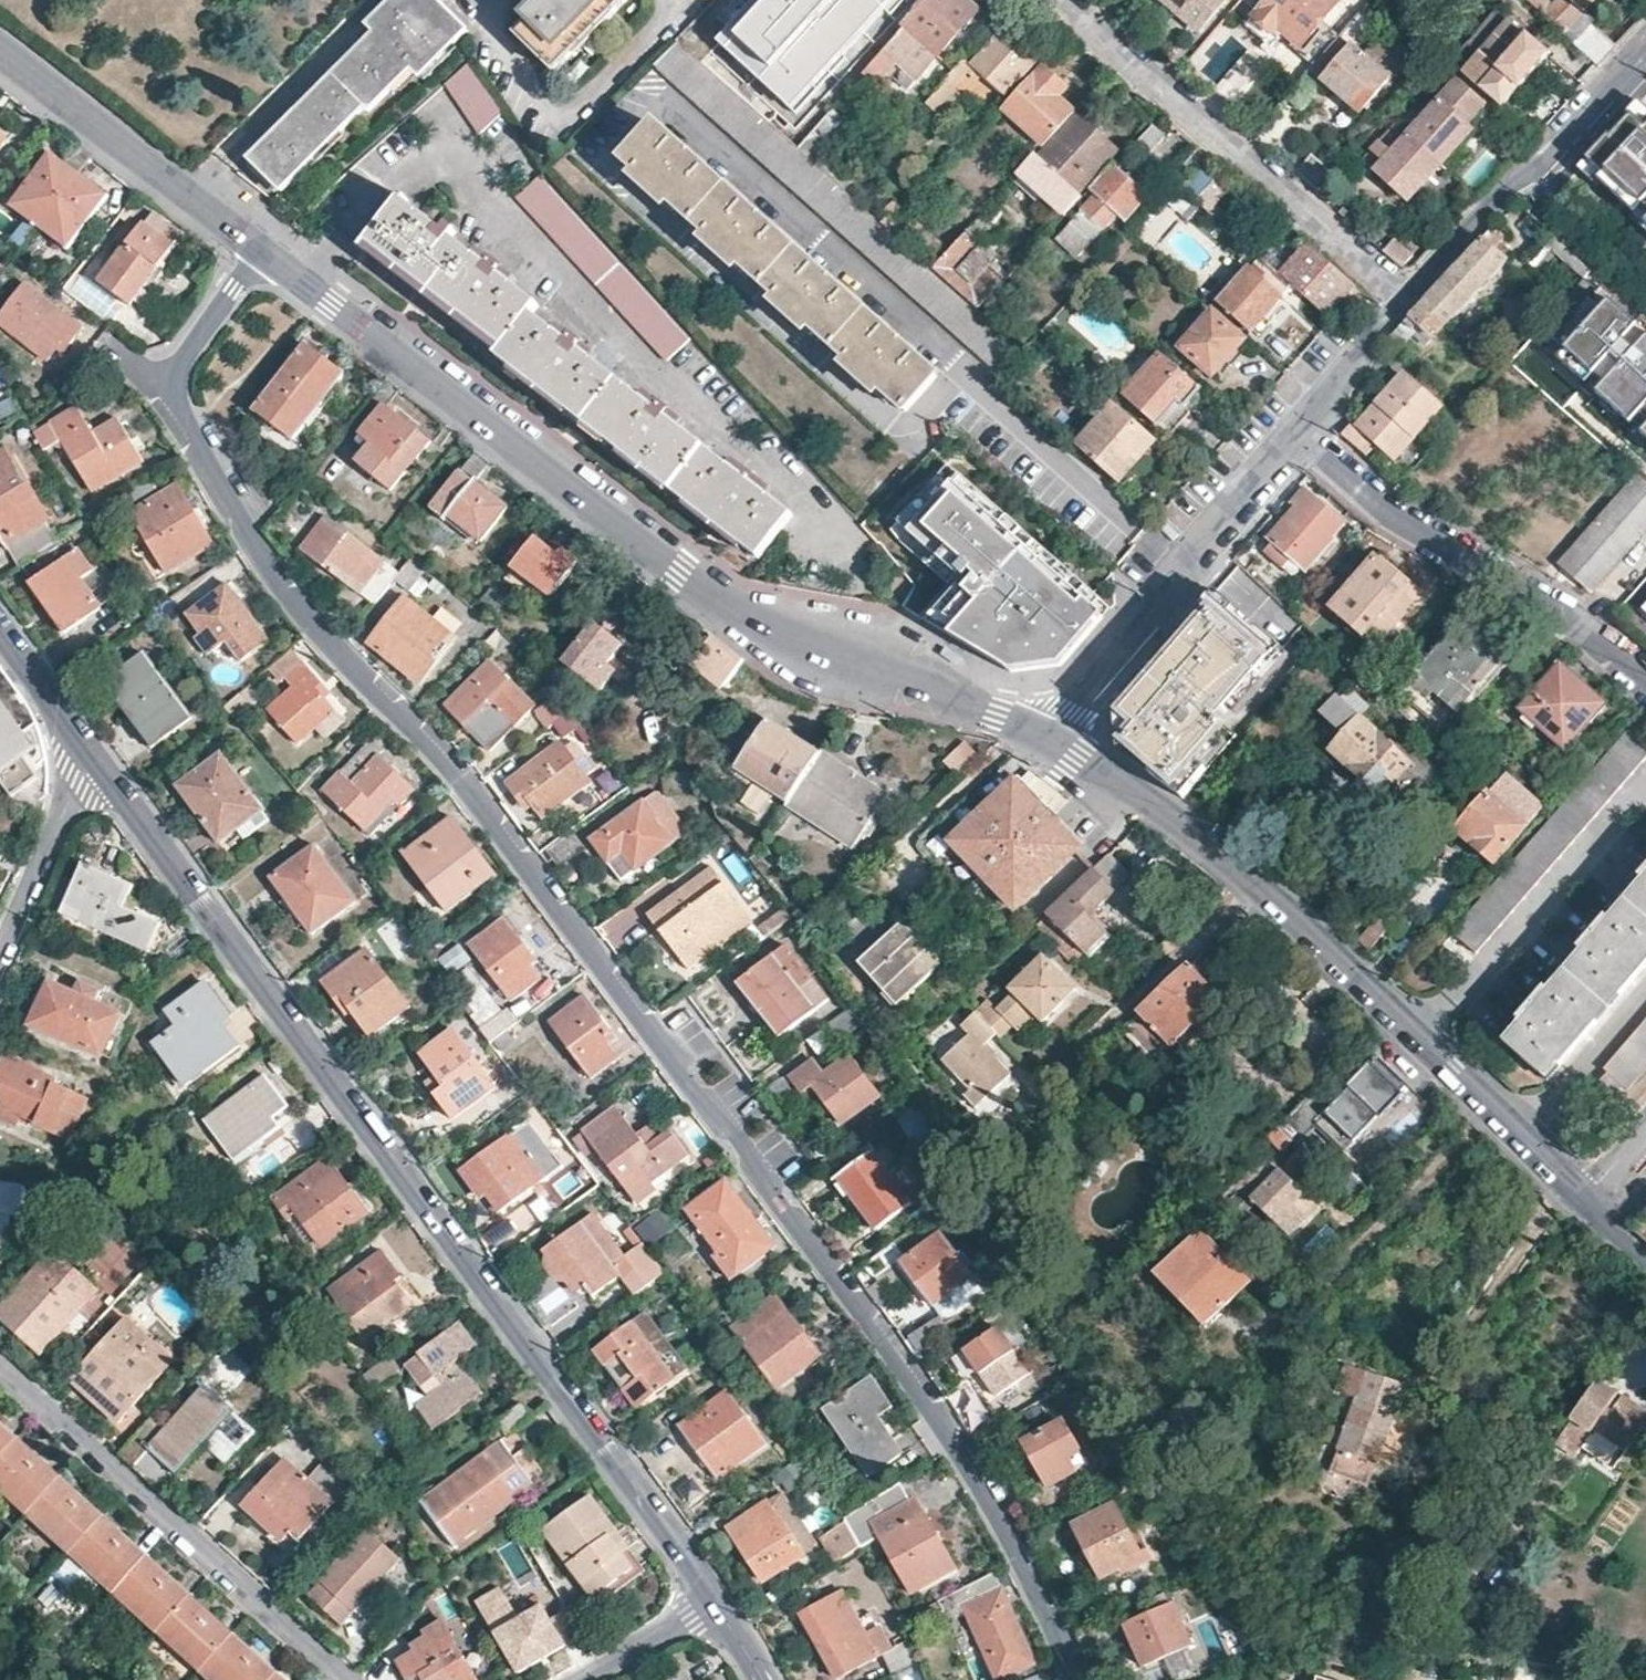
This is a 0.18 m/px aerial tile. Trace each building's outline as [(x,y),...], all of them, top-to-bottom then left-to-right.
[(469,31),(438,0),(394,0),(369,25),(377,33),(365,45),(251,160),(284,192),(367,109),(370,113),(414,68),(422,78),(469,31)] [(533,8),(524,18),(529,24),(517,34),(557,72),(627,0),(525,0),(533,8)] [(713,50),(792,129),(908,0),(766,0),(713,50)] [(966,0),(928,0),(904,27),(893,40),(890,43),(870,65),(862,74),(877,87),(888,76),(901,62),(918,78),(978,11),(966,0)] [(1201,28),(1225,0),(1167,0),(1201,28)] [(1339,0),(1267,0),(1245,25),(1264,41),(1259,47),(1268,55),(1273,48),(1270,46),(1283,32),(1300,46),(1339,0)] [(1552,5),(1546,0),(1524,0),(1600,67),(1618,47),(1593,26),(1586,33),(1577,26),(1600,0),(1557,0),(1552,5)] [(1357,14),(1338,36),(1352,48),(1371,26),(1357,14)] [(1551,54),(1514,21),(1482,54),(1469,43),(1452,63),(1503,107),(1551,54)] [(1005,97),(1037,62),(1002,30),(970,65),(1005,97)] [(1338,36),(1311,68),(1359,111),(1410,53),(1391,35),(1368,61),(1352,48),(1338,36)] [(877,219),(814,164),(796,148),(744,102),(676,41),(656,66),(821,212),(1002,373),(1024,349),(978,309),(932,268),(890,231),(877,219)] [(480,133),(504,111),(470,62),(445,85),(480,133)] [(918,78),(901,62),(888,76),(905,92),(918,78)] [(1005,110),(1045,145),(1076,111),(1060,96),(1067,88),(1044,66),(1005,110)] [(1459,80),(1409,137),(1441,166),(1473,129),(1468,125),(1486,104),(1459,80)] [(940,117),(962,94),(949,81),(926,105),(940,117)] [(1570,170),(1645,238),(1645,126),(1626,108),(1570,170)] [(848,125),(830,110),(796,148),(814,164),(848,125)] [(1062,216),(1079,198),(1076,194),(1116,150),(1079,117),(1039,161),(1034,157),(1017,175),(1062,216)] [(1165,135),(1153,124),(1133,145),(1145,157),(1165,135)] [(937,375),(657,126),(625,161),(638,173),(634,178),(675,216),(680,211),(708,236),(704,241),(745,277),(749,272),(778,299),(774,304),(816,342),(821,337),(849,361),(845,366),(886,404),(891,398),(905,410),(937,375)] [(1441,166),(1409,137),(1397,150),(1385,140),(1368,158),(1380,169),(1377,172),(1410,201),(1441,166)] [(7,244),(17,253),(38,226),(67,248),(108,195),(50,151),(10,204),(28,218),(7,244)] [(1149,195),(1112,161),(1087,189),(1094,195),(1054,238),(1076,258),(1116,215),(1124,222),(1149,195)] [(1233,195),(1207,172),(1196,186),(1187,195),(1213,217),(1233,195)] [(1196,186),(1181,173),(1175,184),(1187,195),(1196,186)] [(667,361),(692,339),(540,175),(517,197),(667,361)] [(793,516),(754,486),(755,484),(757,482),(759,481),(761,480),(749,470),(744,478),(667,419),(673,413),(660,402),(660,406),(656,410),(582,352),(583,351),(584,350),(585,349),(587,350),(587,348),(573,336),(572,340),(569,343),(532,313),(538,305),(501,275),(505,270),(493,260),(488,266),(407,203),(409,201),(402,196),(367,243),(361,250),(364,253),(370,245),(504,349),(497,357),(550,398),(574,416),(758,560),(793,516)] [(877,219),(890,231),(893,228),(905,214),(892,202),(877,219)] [(1138,236),(1154,248),(1179,214),(1164,202),(1138,236)] [(182,231),(153,210),(145,221),(143,220),(98,281),(130,305),(175,244),(173,243),(182,231)] [(938,245),(905,214),(893,228),(926,258),(938,245)] [(1506,239),(1493,227),(1479,243),(1431,296),(1429,295),(1407,320),(1386,344),(1394,351),(1398,348),(1414,332),(1413,329),(1420,323),(1434,337),(1452,317),(1455,319),(1507,261),(1497,250),(1506,239)] [(983,246),(967,230),(932,268),(978,309),(995,291),(1005,279),(990,265),(979,276),(971,285),(958,273),(966,264),(977,253),(983,246)] [(1393,237),(1381,249),(1402,268),(1412,255),(1393,237)] [(1548,246),(1584,279),(1591,271),(1555,238),(1548,246)] [(1355,287),(1307,243),(1287,265),(1282,261),(1283,258),(1266,244),(1255,254),(1293,287),(1326,316),(1342,300),(1355,287)] [(1293,287),(1255,254),(1251,250),(1242,260),(1251,269),(1219,305),(1249,333),(1251,331),(1259,337),(1274,319),(1269,314),(1293,287)] [(990,265),(977,253),(966,264),(958,273),(971,285),(979,276),(990,265)] [(0,316),(0,323),(46,359),(55,347),(62,352),(82,325),(25,283),(0,316)] [(1370,300),(1355,287),(1342,300),(1358,314),(1370,300)] [(1545,349),(1645,438),(1645,335),(1596,291),(1545,349)] [(1247,348),(1241,343),(1241,339),(1211,313),(1179,348),(1211,376),(1223,363),(1230,368),(1247,348)] [(306,344),(254,410),(293,440),(344,374),(306,344)] [(1182,408),(1199,389),(1162,356),(1125,397),(1169,435),(1189,413),(1182,408)] [(1352,422),(1341,432),(1340,435),(1368,457),(1379,445),(1394,459),(1441,410),(1404,376),(1357,426),(1352,422)] [(76,404),(33,430),(44,449),(60,440),(91,490),(142,460),(117,418),(92,432),(76,404)] [(386,404),(357,440),(370,450),(359,463),(392,489),(431,440),(386,404)] [(1118,483),(1156,440),(1114,405),(1076,446),(1118,483)] [(936,447),(932,451),(944,462),(948,458),(936,447)] [(57,540),(45,519),(49,517),(7,448),(0,452),(0,539),(3,545),(6,543),(18,564),(57,540)] [(475,453),(432,508),(447,521),(452,517),(482,542),(508,507),(475,480),(489,464),(475,453)] [(1100,621),(1111,608),(948,464),(890,530),(901,543),(947,582),(956,590),(937,612),(960,625),(950,637),(989,660),(1011,673),(1061,666),(1100,621)] [(150,478),(120,495),(165,572),(214,542),(179,485),(161,496),(150,478)] [(1645,532),(1645,486),(1638,479),(1563,563),(1594,590),(1645,532)] [(1331,540),(1346,523),(1304,487),(1290,502),(1294,507),(1269,536),(1266,534),(1263,537),(1268,543),(1263,550),(1282,566),(1284,566),(1293,574),(1299,568),(1308,575),(1309,573),(1307,570),(1333,541),(1331,540)] [(301,549),(373,605),(395,578),(398,572),(384,561),(385,559),(327,514),(301,549)] [(536,537),(514,565),(553,595),(579,561),(556,542),(551,548),(536,537)] [(75,546),(28,579),(64,632),(100,609),(98,606),(113,596),(94,569),(91,570),(75,546)] [(427,567),(411,555),(398,572),(395,578),(408,589),(410,586),(418,593),(427,580),(421,575),(427,567)] [(1378,651),(1433,589),(1423,580),(1419,584),(1384,555),(1378,560),(1376,559),(1332,610),(1378,651)] [(553,595),(514,565),(504,577),(543,607),(553,595)] [(956,590),(947,582),(917,618),(950,637),(960,625),(937,612),(956,590)] [(228,583),(185,614),(200,633),(194,636),(207,655),(227,642),(242,662),(270,640),(228,583)] [(1217,591),(1211,598),(1277,655),(1283,648),(1217,591)] [(419,601),(409,594),(407,597),(405,596),(369,640),(420,679),(454,635),(417,605),(419,601)] [(1277,655),(1211,598),(1116,707),(1119,751),(1171,789),(1206,749),(1218,759),(1237,736),(1220,721),(1200,703),(1218,683),(1223,686),(1231,689),(1242,689),(1249,688),(1277,655)] [(601,690),(613,675),(603,667),(612,655),(622,642),(595,621),(564,661),(601,690)] [(1476,695),(1499,669),(1482,655),(1483,652),(1477,648),(1473,653),(1470,650),(1476,643),(1460,629),(1464,624),(1462,622),(1415,678),(1458,716),(1476,695)] [(1510,663),(1464,624),(1460,629),(1476,643),(1470,650),(1473,653),(1477,648),(1483,652),(1482,655),(1499,669),(1476,695),(1480,698),(1510,663)] [(714,636),(688,665),(719,693),(745,664),(714,636)] [(303,661),(291,648),(268,668),(280,682),(285,677),(303,661)] [(963,660),(946,648),(942,655),(959,666),(963,660)] [(1291,656),(1283,648),(1277,655),(1249,688),(1230,709),(1238,716),(1291,656)] [(145,652),(104,682),(151,745),(192,715),(145,652)] [(603,667),(613,675),(621,681),(629,669),(612,655),(603,667)] [(492,660),(446,704),(490,749),(536,706),(492,660)] [(331,692),(303,661),(285,677),(292,685),(266,709),(297,743),(313,728),(334,710),(324,698),(331,692)] [(1566,751),(1608,706),(1590,690),(1585,696),(1558,670),(1521,712),(1566,751)] [(549,728),(573,709),(553,680),(540,690),(549,701),(537,711),(549,728)] [(1200,703),(1220,721),(1230,709),(1249,688),(1242,689),(1231,689),(1223,686),(1218,683),(1200,703)] [(1413,766),(1380,734),(1382,730),(1373,722),(1372,723),(1364,717),(1362,719),(1340,699),(1324,714),(1346,736),(1333,750),(1383,799),(1388,794),(1399,805),(1424,781),(1413,771),(1413,766)] [(11,794),(37,775),(23,756),(33,749),(0,704),(0,780),(11,794)] [(573,709),(549,728),(558,739),(565,737),(583,723),(573,709)] [(334,710),(313,728),(323,738),(343,720),(334,710)] [(789,803),(790,801),(821,755),(770,720),(767,724),(761,719),(740,748),(747,753),(737,768),(789,803)] [(1645,761),(1645,739),(1632,727),(1454,934),(1478,955),(1493,936),(1645,761)] [(322,789),(365,828),(393,798),(399,804),(414,787),(366,742),(322,789)] [(561,743),(508,784),(525,807),(533,802),(542,815),(599,773),(586,756),(577,764),(561,743)] [(946,761),(961,777),(982,758),(966,743),(946,761)] [(1184,799),(1218,759),(1206,749),(1171,789),(1184,799)] [(891,795),(824,752),(821,755),(790,801),(856,847),(891,795)] [(220,753),(176,785),(218,841),(236,828),(243,838),(269,818),(220,753)] [(1074,801),(1035,771),(1019,786),(1054,821),(1074,801)] [(1494,864),(1544,808),(1505,775),(1457,831),(1494,864)] [(1013,781),(950,842),(1016,910),(1080,848),(1054,821),(1019,786),(1013,781)] [(685,833),(654,791),(653,792),(591,838),(622,880),(673,842),(685,833)] [(393,798),(365,828),(372,835),(399,804),(393,798)] [(452,816),(404,853),(447,911),(496,874),(452,816)] [(314,842),(271,876),(312,933),(357,901),(314,842)] [(24,853),(0,843),(0,864),(16,871),(24,853)] [(1133,873),(1113,852),(1092,871),(1047,914),(1048,915),(1068,936),(1078,946),(1085,951),(1086,950),(1092,956),(1113,936),(1092,913),(1130,877),(1133,873)] [(722,867),(742,881),(750,869),(731,855),(722,867)] [(73,881),(59,913),(147,952),(161,921),(126,907),(135,886),(81,863),(73,881)] [(753,919),(711,864),(647,913),(661,931),(666,927),(673,936),(668,940),(689,968),(753,919)] [(73,881),(54,873),(51,881),(40,905),(59,913),(73,881)] [(1645,966),(1645,883),(1507,1044),(1548,1080),(1645,966)] [(766,892),(746,904),(755,919),(775,907),(766,892)] [(1383,909),(1359,941),(1373,953),(1397,920),(1383,909)] [(1068,936),(1048,915),(1047,914),(1037,924),(1074,962),(1085,951),(1078,946),(1068,936)] [(503,915),(467,944),(510,1000),(542,977),(532,964),(537,959),(503,915)] [(1238,922),(1140,1012),(1143,1015),(1126,1032),(1155,1063),(1170,1047),(1172,1048),(1219,1005),(1222,1010),(1225,1012),(1230,1013),(1235,1013),(1238,1011),(1241,1009),(1242,1007),(1244,1003),(1245,999),(1244,994),(1242,991),(1239,987),(1235,985),(1231,985),(1226,985),(1223,986),(1205,966),(1213,959),(1229,977),(1269,939),(1244,917),(1238,922)] [(902,920),(858,963),(900,1005),(930,974),(918,960),(920,958),(912,950),(923,941),(902,920)] [(666,927),(661,931),(668,940),(673,936),(666,927)] [(786,944),(739,980),(780,1036),(828,999),(786,944)] [(367,948),(322,981),(365,1039),(410,1006),(367,948)] [(986,999),(973,1010),(995,1033),(998,1037),(1010,1026),(1008,1023),(1024,1007),(1031,1015),(1040,1025),(1075,992),(1041,957),(1007,990),(1011,994),(996,1009),(986,999)] [(48,982),(31,1023),(101,1054),(119,1013),(89,1000),(94,986),(84,981),(78,996),(48,982)] [(206,981),(167,1010),(179,1025),(156,1043),(186,1084),(239,1045),(222,1021),(230,1015),(206,981)] [(584,993),(548,1020),(590,1076),(621,1054),(611,1041),(616,1037),(584,993)] [(851,1005),(829,1022),(840,1037),(862,1021),(851,1005)] [(1008,1023),(1010,1026),(1015,1030),(1031,1015),(1024,1007),(1008,1023)] [(995,1033),(973,1010),(960,1023),(969,1032),(942,1057),(970,1087),(982,1100),(1009,1074),(982,1045),(995,1033)] [(486,1031),(492,1039),(507,1028),(501,1020),(486,1031)] [(1645,1068),(1645,1021),(1604,1069),(1607,1073),(1597,1085),(1612,1099),(1622,1087),(1627,1090),(1645,1068)] [(454,1026),(419,1052),(436,1074),(426,1083),(453,1117),(497,1084),(454,1026)] [(507,1028),(492,1039),(499,1050),(515,1037),(507,1028)] [(814,1056),(789,1076),(802,1092),(812,1084),(841,1122),(880,1092),(849,1052),(826,1071),(814,1056)] [(0,1092),(0,1106),(22,1116),(33,1120),(34,1124),(68,1139),(87,1096),(42,1077),(44,1072),(2,1053),(0,1057),(0,1085),(3,1086),(0,1092)] [(1374,1064),(1403,1093),(1407,1089),(1378,1060),(1374,1064)] [(1350,1089),(1374,1064),(1372,1062),(1348,1087),(1350,1089)] [(1379,1117),(1403,1093),(1374,1064),(1350,1089),(1328,1112),(1311,1095),(1279,1127),(1298,1146),(1318,1126),(1345,1152),(1379,1117)] [(266,1075),(204,1120),(234,1160),(280,1126),(273,1117),(288,1105),(266,1075)] [(982,1100),(970,1087),(962,1095),(974,1108),(982,1100)] [(1381,1119),(1405,1095),(1403,1093),(1379,1117),(1381,1119)] [(0,1106),(0,1118),(18,1127),(22,1116),(0,1106)] [(646,1146),(636,1133),(616,1106),(581,1131),(628,1192),(646,1177),(652,1183),(690,1153),(670,1128),(657,1138),(646,1146)] [(647,1124),(636,1133),(646,1146),(657,1138),(647,1124)] [(508,1131),(460,1167),(480,1194),(487,1190),(501,1210),(563,1164),(545,1140),(526,1155),(508,1131)] [(872,1148),(837,1174),(877,1228),(912,1202),(872,1148)] [(1267,1156),(1226,1199),(1239,1213),(1251,1200),(1289,1235),(1319,1204),(1267,1156)] [(273,1197),(290,1218),(299,1211),(317,1235),(322,1244),(373,1207),(359,1188),(352,1193),(326,1158),(273,1197)] [(554,1184),(563,1196),(581,1183),(572,1171),(554,1184)] [(646,1177),(628,1192),(637,1204),(656,1188),(652,1183),(646,1177)] [(726,1178),(685,1209),(719,1251),(714,1255),(731,1277),(775,1243),(726,1178)] [(0,1183),(0,1249),(2,1247),(4,1226),(9,1226),(10,1213),(21,1215),(26,1187),(0,1183)] [(522,1234),(542,1219),(528,1201),(508,1217),(522,1234)] [(635,1292),(665,1271),(641,1240),(624,1252),(592,1210),(543,1245),(577,1289),(583,1284),(591,1293),(619,1272),(635,1292)] [(299,1211),(290,1218),(307,1242),(317,1235),(299,1211)] [(651,1245),(671,1229),(658,1213),(638,1228),(651,1245)] [(491,1230),(501,1245),(518,1234),(508,1219),(491,1230)] [(972,1275),(939,1230),(901,1259),(933,1305),(935,1303),(944,1315),(990,1280),(982,1268),(972,1275)] [(1197,1230),(1157,1271),(1207,1322),(1248,1281),(1197,1230)] [(382,1250),(327,1291),(364,1338),(412,1302),(402,1289),(409,1284),(382,1250)] [(0,1307),(0,1316),(39,1351),(95,1290),(51,1251),(0,1307)] [(773,1295),(731,1326),(776,1385),(818,1353),(773,1295)] [(643,1310),(594,1349),(637,1405),(687,1366),(643,1310)] [(126,1318),(70,1379),(116,1420),(172,1359),(126,1318)] [(481,1392),(457,1358),(477,1342),(460,1321),(417,1353),(419,1355),(405,1365),(421,1387),(435,1377),(441,1385),(414,1406),(432,1429),(481,1392)] [(909,1337),(918,1351),(940,1337),(931,1323),(909,1337)] [(996,1326),(963,1350),(990,1386),(1027,1358),(1017,1345),(1012,1348),(996,1326)] [(403,1373),(390,1355),(364,1374),(377,1393),(403,1373)] [(1340,1447),(1332,1471),(1372,1485),(1407,1383),(1346,1361),(1338,1387),(1359,1394),(1348,1426),(1335,1421),(1328,1442),(1340,1447)] [(747,1380),(739,1370),(727,1380),(733,1390),(747,1380)] [(869,1375),(825,1408),(871,1473),(900,1453),(875,1418),(892,1405),(869,1375)] [(1598,1379),(1571,1418),(1590,1432),(1594,1428),(1621,1448),(1637,1422),(1645,1429),(1645,1412),(1598,1379)] [(202,1442),(214,1429),(236,1449),(253,1431),(204,1386),(165,1428),(151,1415),(117,1451),(159,1490),(202,1442)] [(725,1388),(677,1425),(718,1478),(766,1441),(725,1388)] [(1061,1419),(1024,1441),(1049,1483),(1086,1462),(1061,1419)] [(17,1436),(0,1421),(0,1455),(17,1436)] [(224,1462),(236,1449),(214,1429),(202,1442),(224,1462)] [(513,1430),(507,1435),(419,1501),(453,1546),(534,1483),(514,1456),(526,1447),(513,1430)] [(25,1516),(61,1476),(17,1436),(0,1455),(0,1493),(25,1516)] [(1563,1444),(1556,1440),(1550,1449),(1556,1454),(1563,1444)] [(546,1474),(526,1447),(514,1456),(534,1483),(546,1474)] [(281,1458),(242,1502),(283,1539),(292,1530),(299,1538),(345,1485),(319,1462),(304,1478),(281,1458)] [(61,1476),(25,1516),(68,1555),(103,1515),(61,1476)] [(956,1569),(916,1497),(910,1501),(900,1483),(843,1518),(846,1523),(861,1548),(880,1537),(911,1592),(956,1569)] [(785,1490),(729,1525),(763,1577),(818,1542),(785,1490)] [(609,1536),(615,1530),(587,1494),(543,1528),(592,1595),(631,1565),(621,1553),(609,1536)] [(1113,1504),(1073,1523),(1098,1576),(1121,1565),(1123,1571),(1150,1558),(1135,1527),(1127,1532),(1113,1504)] [(103,1515),(68,1555),(111,1593),(146,1553),(103,1515)] [(861,1548),(846,1523),(827,1535),(843,1559),(861,1548)] [(399,1555),(367,1527),(307,1594),(343,1626),(356,1612),(352,1608),(375,1583),(399,1555)] [(629,1548),(615,1530),(609,1536),(621,1553),(629,1548)] [(146,1553),(111,1593),(155,1633),(190,1593),(146,1553)] [(994,1572),(955,1591),(938,1599),(947,1620),(965,1613),(995,1679),(1001,1679),(1036,1664),(994,1572)] [(384,1591),(375,1583),(352,1608),(356,1612),(361,1617),(384,1591)] [(564,1643),(541,1604),(520,1616),(501,1585),(477,1599),(487,1615),(519,1670),(564,1643)] [(842,1591),(801,1613),(837,1678),(882,1654),(892,1673),(918,1659),(909,1641),(891,1649),(873,1613),(858,1621),(842,1591)] [(190,1593),(155,1633),(198,1672),(234,1632),(190,1593)] [(1172,1604),(1125,1625),(1142,1665),(1191,1645),(1172,1604)] [(396,1659),(404,1672),(409,1679),(479,1679),(443,1619),(423,1629),(426,1634),(410,1644),(413,1650),(396,1659)] [(234,1632),(198,1672),(207,1679),(270,1679),(278,1671),(234,1632)] [(681,1670),(665,1679),(687,1679),(681,1670)] [(270,1679),(288,1679),(278,1671),(270,1679)] [(1315,1671),(1314,1679),(1346,1679),(1315,1671)]
